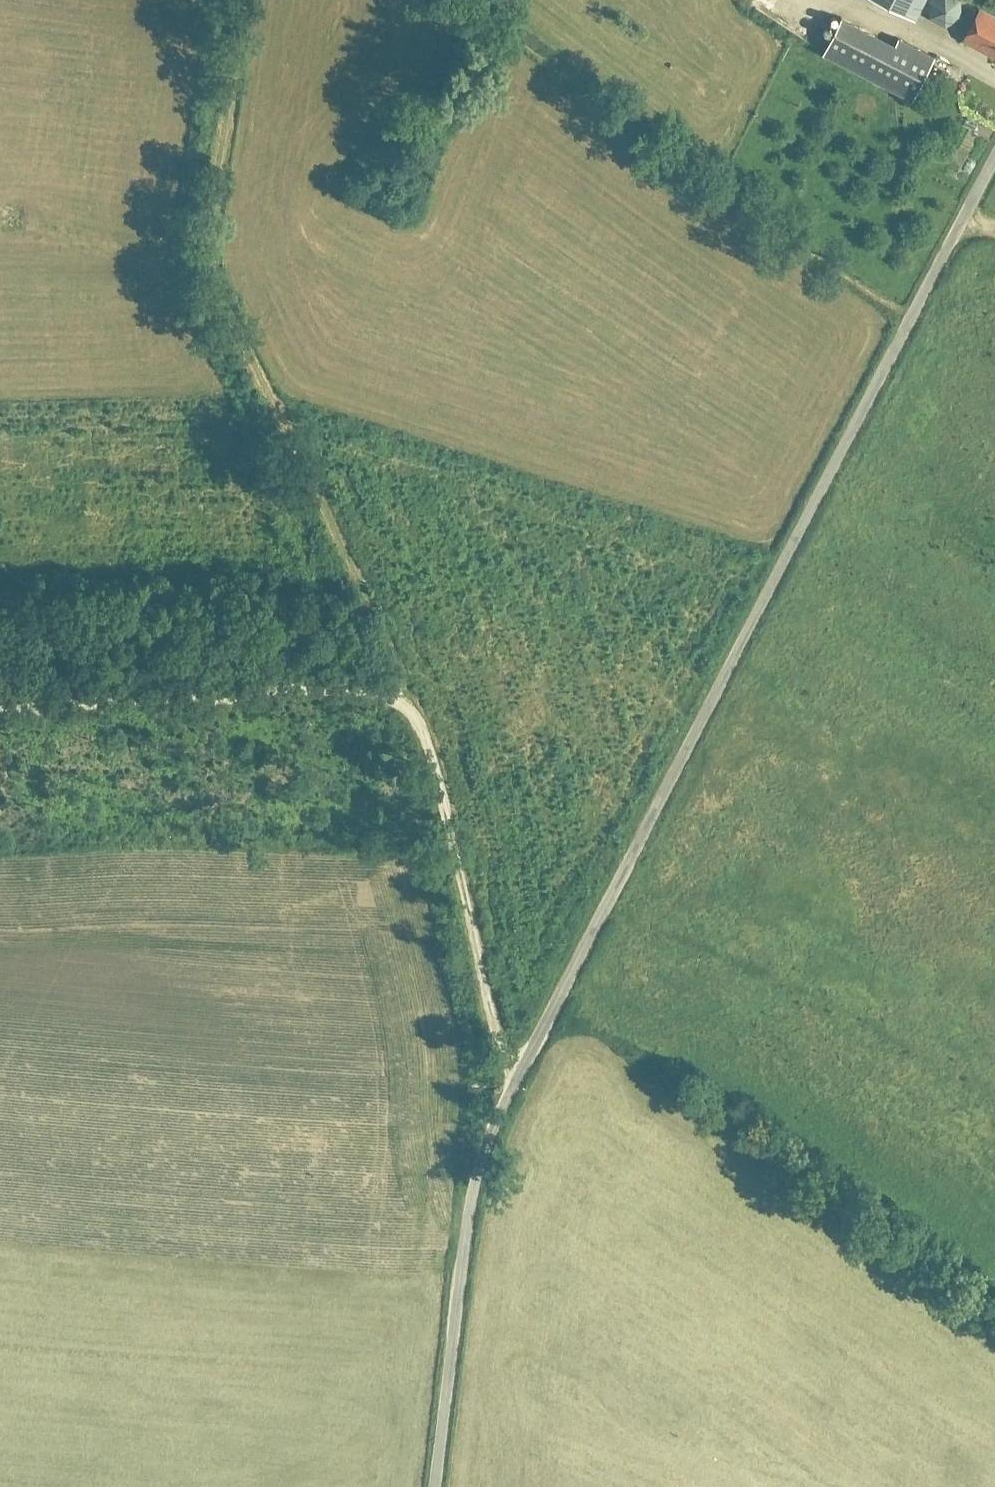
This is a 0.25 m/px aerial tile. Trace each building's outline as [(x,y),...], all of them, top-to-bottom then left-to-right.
[(923,0),(878,0),(914,18),(923,0)] [(962,41),(983,52),(984,51),(994,57),(994,18),(978,9),(962,41)] [(893,44),(840,16),(821,52),(911,98),(933,56),(897,37),(893,44)]
